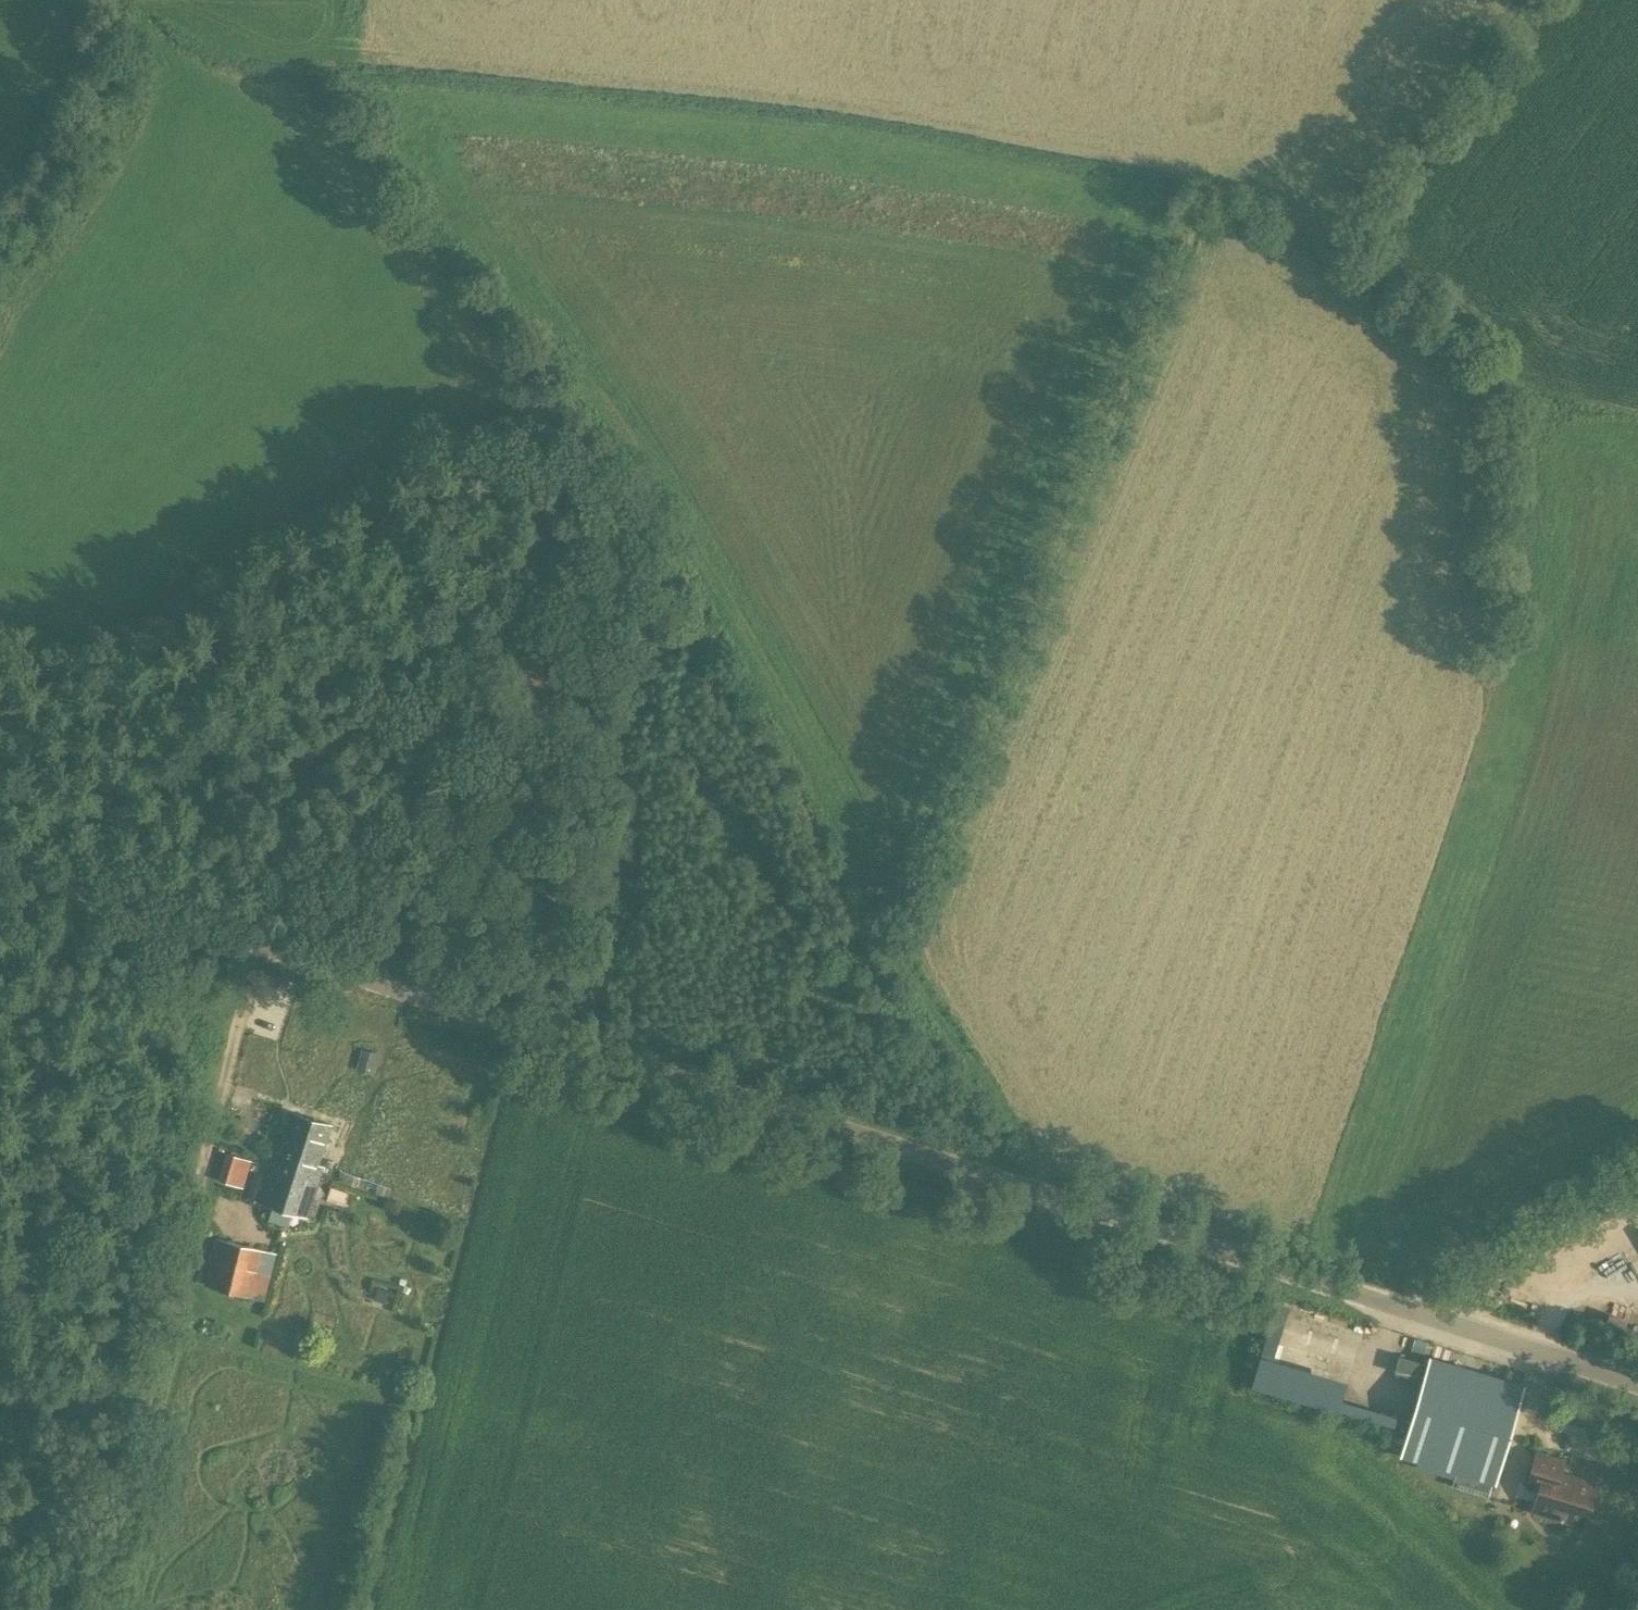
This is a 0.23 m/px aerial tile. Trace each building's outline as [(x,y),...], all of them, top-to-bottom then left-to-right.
[(360,1050),(355,1071),(374,1075),(379,1054),(360,1050)] [(275,1151),(272,1162),(320,1177),(323,1166),(317,1164),(329,1126),(293,1115),(281,1153),(275,1151)] [(227,1151),(218,1180),(243,1187),(252,1159),(227,1151)] [(320,1177),(272,1162),(260,1201),(308,1216),(320,1177)] [(217,1238),(212,1261),(269,1278),(275,1254),(217,1238)] [(212,1261),(206,1284),(263,1299),(269,1278),(212,1261)] [(1398,1371),(1423,1378),(1426,1365),(1401,1358),(1398,1371)] [(1407,1451),(1457,1466),(1451,1486),(1488,1496),(1518,1393),(1432,1368),(1407,1451)] [(1536,1455),(1526,1490),(1539,1494),(1534,1512),(1584,1527),(1596,1487),(1575,1481),(1574,1484),(1558,1479),(1563,1463),(1536,1455)] [(1537,1572),(1528,1581),(1537,1591),(1546,1582),(1537,1572)]
